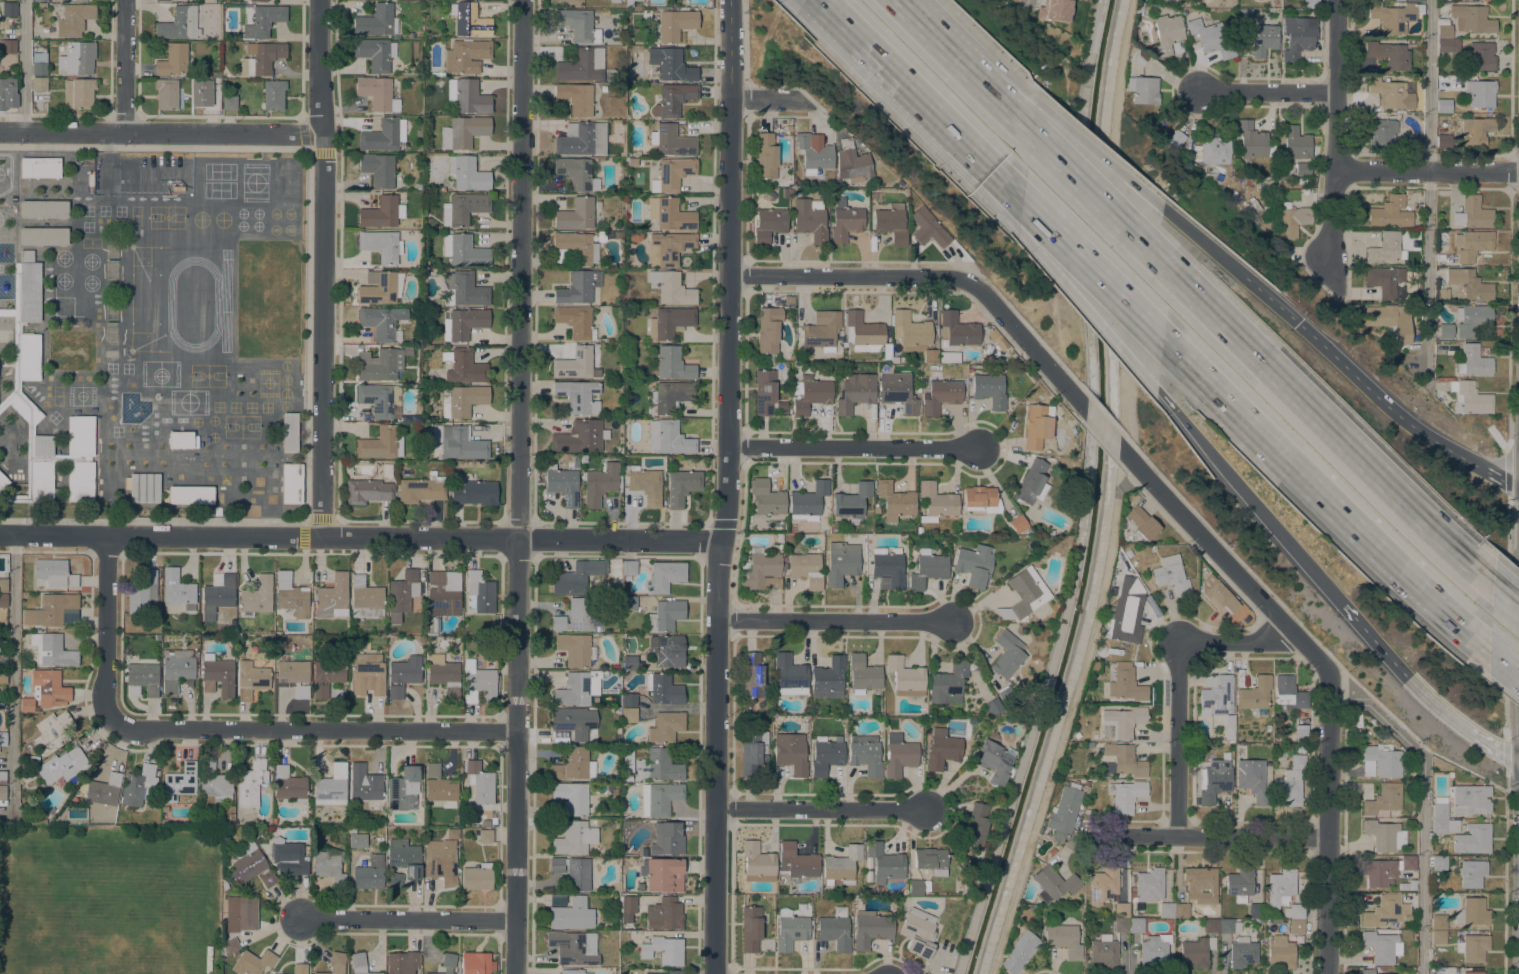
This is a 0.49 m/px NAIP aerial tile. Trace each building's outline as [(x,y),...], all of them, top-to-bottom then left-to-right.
[(1042,7),(1043,0),(1070,0),(1069,6),(1070,6),(1069,15),(1068,15),(1067,22),(1046,19),(1046,20),(1043,20),(1044,18),(1041,18),(1041,19),(1035,18),(1037,6),(1042,7)] [(1303,8),(1303,0),(1318,0),(1318,8),(1303,8)] [(455,35),(456,14),(450,14),(450,3),(456,3),(456,1),(476,2),(476,17),(491,18),(491,36),(488,36),(467,35),(467,37),(464,37),(464,35),(455,35)] [(392,17),(397,17),(397,33),(392,33),(392,34),(376,34),(352,34),(353,16),(373,17),(373,11),(374,11),(374,2),(392,2),(392,17)] [(1415,22),(1406,21),(1405,34),(1380,34),(1380,24),(1382,24),(1382,22),(1379,22),(1379,19),(1368,19),(1368,2),(1380,2),(1380,7),(1403,8),(1403,3),(1415,3),(1415,13),(1415,22)] [(17,3),(16,16),(2,16),(2,3),(17,3)] [(95,4),(95,18),(83,18),(83,21),(83,31),(80,31),(80,37),(56,37),(56,21),(59,21),(59,19),(63,19),(63,4),(95,4)] [(196,38),(155,38),(155,22),(172,22),(172,16),(173,16),(173,5),(196,5),(196,38)] [(1462,31),(1462,30),(1455,30),(1455,17),(1448,17),(1449,5),(1486,6),(1486,19),(1495,19),(1495,32),(1462,31)] [(287,6),(286,21),(269,21),(269,28),(268,28),(267,39),(253,39),(253,38),(241,38),(241,25),(253,25),(253,6),(287,6)] [(591,29),(600,29),(600,42),(591,42),(591,43),(571,43),(572,28),(567,28),(567,25),(554,25),(554,9),(591,10),(591,27),(591,29)] [(1252,9),(1252,23),(1239,23),(1239,9),(1252,9)] [(659,11),(698,11),(698,28),(678,28),(678,43),(659,43),(659,11)] [(1184,39),(1174,41),(1174,39),(1172,40),(1172,43),(1170,43),(1173,53),(1171,53),(1172,54),(1157,58),(1154,46),(1158,45),(1157,41),(1158,40),(1153,17),(1163,15),(1166,18),(1178,15),(1184,39)] [(1212,50),(1204,53),(1201,45),(1200,46),(1195,33),(1191,35),(1190,33),(1189,33),(1185,21),(1199,17),(1202,27),(1220,21),(1228,45),(1232,44),(1236,55),(1221,60),(1217,49),(1214,50),(1213,47),(1211,48),(1212,50)] [(1283,17),(1293,17),(1293,18),(1316,18),(1316,39),(1313,39),(1313,49),(1301,49),(1301,51),(1298,51),(1298,61),(1282,61),(1282,49),(1286,49),(1286,45),(1287,45),(1287,32),(1283,33),(1283,17)] [(1451,39),(1437,39),(1437,18),(1448,18),(1448,25),(1452,25),(1451,39)] [(1251,45),(1252,45),(1252,29),(1257,29),(1257,24),(1266,24),(1266,25),(1278,25),(1278,29),(1277,29),(1277,49),(1269,49),(1269,47),(1264,47),(1264,58),(1251,58),(1251,45)] [(220,28),(220,38),(208,38),(209,28),(220,28)] [(373,73),(373,74),(369,74),(369,57),(353,57),(353,38),(357,38),(357,39),(389,39),(389,42),(396,42),(395,57),(389,57),(389,73),(373,73)] [(462,40),(463,39),(471,39),(471,40),(487,41),(487,40),(491,40),(491,59),(470,58),(470,60),(480,60),(479,73),(451,73),(451,72),(444,71),(444,49),(451,49),(451,40),(462,40)] [(1460,52),(1437,52),(1437,39),(1451,39),(1460,39),(1460,52)] [(16,40),(16,53),(1,53),(2,40),(16,40)] [(65,70),(57,70),(57,56),(65,56),(65,41),(95,42),(95,59),(92,59),(92,74),(65,74),(65,70)] [(1365,56),(1365,41),(1377,41),(1377,44),(1405,44),(1405,50),(1409,50),(1409,60),(1408,71),(1405,71),(1405,70),(1383,70),(1383,61),(1387,61),(1387,57),(1365,56)] [(1468,42),(1492,42),(1492,43),(1494,43),(1494,52),(1492,52),(1492,55),(1494,55),(1494,56),(1496,56),(1496,65),(1493,65),(1493,70),(1468,70),(1468,42)] [(187,72),(168,72),(168,75),(155,75),(155,61),(167,61),(167,51),(164,51),(164,43),(187,43),(187,72)] [(254,58),(254,53),(245,53),(245,43),(286,43),(286,57),(273,57),(273,60),(270,60),(270,69),(272,69),(271,76),(254,76),(254,75),(242,75),(242,58),(254,58)] [(579,47),(603,48),(603,80),(554,80),(554,62),(576,62),(576,47),(579,47)] [(681,48),(681,64),(682,64),(682,67),(697,67),(697,81),(659,81),(659,64),(650,64),(650,49),(659,49),(659,48),(681,48)] [(1129,58),(1137,48),(1149,57),(1141,67),(1129,58)] [(46,62),(46,75),(32,75),(32,62),(46,62)] [(390,111),(371,111),(371,96),(355,95),(355,76),(361,77),(372,77),(372,78),(391,78),(390,111)] [(1367,76),(1381,76),(1381,82),(1405,82),(1405,93),(1407,93),(1407,80),(1422,82),(1421,93),(1414,93),(1414,109),(1403,109),(1403,108),(1380,108),(1380,96),(1378,96),(1378,93),(1367,93),(1367,76)] [(1157,93),(1159,93),(1159,104),(1154,104),(1154,103),(1132,103),(1132,90),(1127,90),(1127,77),(1133,77),(1158,77),(1157,93)] [(47,78),(47,90),(32,90),(32,78),(47,78)] [(490,113),(477,113),(477,114),(471,113),(471,112),(466,112),(466,113),(464,113),(464,112),(455,112),(455,101),(447,101),(448,79),(455,79),(455,78),(477,78),(477,94),(491,95),(490,113)] [(72,80),(72,79),(95,79),(95,88),(92,88),(92,109),(72,109),(72,107),(64,107),(64,80),(72,80)] [(154,89),(154,79),(177,79),(177,87),(182,87),(182,102),(177,102),(177,109),(157,109),(157,89),(154,89)] [(286,80),(286,89),(283,89),(283,110),(263,110),(263,80),(286,80)] [(1468,107),(1469,94),(1466,94),(1466,81),(1492,81),(1492,80),(1495,80),(1495,92),(1494,92),(1493,107),(1485,107),(1485,110),(1479,110),(1479,107),(1475,107),(1475,109),(1472,109),(1472,107),(1468,107)] [(570,84),(570,85),(591,85),(591,117),(570,117),(570,102),(568,102),(568,98),(554,98),(554,84),(570,84)] [(698,85),(698,99),(684,99),(684,103),(679,103),(679,118),(660,118),(660,116),(654,116),(651,115),(649,113),(649,111),(649,108),(651,106),(654,103),(659,105),(659,84),(698,85)] [(17,93),(17,108),(3,108),(3,93),(17,93)] [(217,95),(217,109),(204,109),(204,95),(217,95)] [(236,95),(236,110),(222,110),(222,95),(236,95)] [(1451,99),(1451,112),(1436,112),(1436,99),(1451,99)] [(398,150),(363,150),(358,150),(358,132),(380,132),(380,116),(385,117),(398,118),(398,119),(398,150)] [(440,149),(441,127),(451,127),(451,117),(490,117),(490,135),(471,135),(471,150),(440,149)] [(1482,119),(1482,118),(1495,118),(1495,131),(1483,131),(1483,135),(1485,135),(1485,145),(1482,145),(1482,144),(1461,144),(1462,133),(1461,133),(1461,118),(1482,119)] [(1252,120),(1252,130),(1255,130),(1255,133),(1257,133),(1257,132),(1267,132),(1267,144),(1275,144),(1274,156),(1267,156),(1267,157),(1249,157),(1249,159),(1247,159),(1247,160),(1243,160),(1243,159),(1241,159),(1241,136),(1240,136),(1240,131),(1236,131),(1236,119),(1252,120)] [(1397,141),(1386,141),(1386,147),(1369,147),(1369,137),(1371,137),(1371,134),(1369,134),(1369,120),(1394,120),(1394,121),(1397,121),(1397,141)] [(554,136),(565,136),(565,123),(576,123),(576,122),(594,122),(594,123),(605,123),(605,154),(559,154),(554,154),(554,136)] [(656,155),(657,144),(649,144),(649,131),(656,131),(657,122),(675,123),(675,133),(676,133),(676,136),(696,137),(695,155),(656,155)] [(1285,136),(1284,136),(1284,134),(1283,134),(1283,126),(1284,126),(1284,124),(1297,125),(1297,136),(1301,136),(1301,134),(1311,134),(1311,137),(1310,154),(1311,154),(1311,158),(1300,158),(1300,159),(1290,158),(1290,154),(1284,154),(1285,136)] [(1177,149),(1167,140),(1176,128),(1187,137),(1177,149)] [(757,133),(773,133),(773,146),(776,146),(776,178),(757,178),(757,133)] [(794,133),(810,133),(810,146),(824,146),(824,145),(830,145),(830,144),(834,144),(834,168),(815,168),(815,176),(804,176),(804,169),(803,169),(803,149),(794,149),(794,133)] [(1422,148),(1408,148),(1408,134),(1422,134),(1422,148)] [(1451,135),(1451,148),(1436,148),(1436,134),(1451,135)] [(839,139),(852,137),(854,148),(856,157),(860,156),(860,154),(869,152),(872,171),(873,171),(874,176),(864,177),(863,175),(848,178),(837,178),(838,150),(841,150),(839,139)] [(1201,137),(1215,137),(1230,137),(1230,147),(1231,147),(1231,153),(1230,153),(1230,162),(1229,162),(1229,164),(1204,164),(1204,162),(1203,162),(1203,161),(1201,161),(1201,160),(1194,160),(1194,145),(1201,145),(1201,137)] [(394,155),(393,189),(371,188),(372,172),(358,172),(358,154),(394,155)] [(475,171),(490,171),(490,190),(487,190),(472,190),(472,189),(454,189),(454,172),(448,172),(448,156),(475,156),(475,171)] [(60,158),(60,178),(20,177),(20,158),(60,158)] [(590,178),(599,178),(599,190),(591,190),(591,191),(570,191),(570,177),(567,177),(567,174),(553,174),(553,158),(572,158),(572,159),(591,159),(590,178)] [(696,159),(696,175),(683,175),(683,177),(678,177),(678,192),(650,192),(650,179),(659,179),(659,159),(696,159)] [(1295,176),(1295,167),(1294,167),(1294,164),(1296,164),(1296,162),(1310,163),(1310,176),(1295,176)] [(1368,208),(1382,208),(1382,202),(1387,202),(1387,193),(1404,193),(1404,208),(1398,208),(1398,211),(1411,211),(1411,226),(1398,226),(1398,228),(1392,228),(1392,226),(1368,226),(1368,208)] [(396,194),(396,204),(403,204),(403,218),(396,218),(397,226),(362,226),(362,209),(379,208),(378,194),(396,194)] [(442,203),(450,203),(450,194),(490,194),(490,212),(468,212),(468,227),(450,227),(450,225),(442,225),(442,203)] [(1479,194),(1479,209),(1492,209),(1492,227),(1464,227),(1464,225),(1452,225),(1452,213),(1464,213),(1464,209),(1462,209),(1462,194),(1479,194)] [(593,196),(593,229),(553,228),(553,211),(573,211),(573,196),(593,196)] [(647,197),(657,197),(677,197),(677,211),(696,211),(696,229),(657,229),(657,219),(647,219),(647,197)] [(846,243),(830,243),(831,228),(833,228),(833,207),(835,207),(835,197),(845,197),(845,208),(864,208),(864,221),(868,221),(868,229),(863,229),(863,230),(846,230),(846,243)] [(810,198),(810,201),(823,201),(823,209),(824,209),(824,228),(827,228),(827,244),(812,244),(812,231),(803,231),(803,232),(793,232),(794,198),(810,198)] [(67,201),(67,218),(20,218),(20,201),(67,201)] [(1312,224),(1297,224),(1297,238),(1294,238),(1294,239),(1282,239),(1282,237),(1279,237),(1279,209),(1282,209),(1282,202),(1290,202),(1290,209),(1297,209),(1297,208),(1311,207),(1312,224)] [(873,210),(889,210),(889,203),(903,203),(903,209),(904,209),(904,228),(906,228),(906,245),(891,246),(891,231),(885,231),(885,232),(883,232),(883,233),(873,233),(873,210)] [(909,216),(922,204),(952,240),(942,249),(934,239),(933,240),(931,237),(921,246),(911,234),(919,227),(909,216)] [(786,209),(786,233),(778,233),(778,232),(769,231),(769,245),(753,245),(754,228),(756,228),(756,209),(786,209)] [(67,228),(67,245),(20,245),(20,228),(67,228)] [(1400,231),(1400,243),(1399,243),(1399,250),(1406,250),(1406,259),(1399,259),(1399,260),(1381,260),(1381,264),(1366,264),(1366,247),(1379,247),(1379,240),(1381,240),(1381,231),(1400,231)] [(1457,249),(1461,249),(1461,245),(1454,245),(1454,234),(1462,234),(1462,231),(1493,231),(1493,250),(1476,250),(1476,255),(1474,255),(1474,264),(1457,264),(1457,249)] [(381,264),(381,265),(379,265),(379,250),(357,250),(357,232),(397,232),(397,264),(381,264)] [(630,232),(641,232),(641,239),(637,242),(633,242),(628,239),(630,232)] [(443,234),(451,234),(451,233),(471,233),(471,248),(490,248),(490,266),(468,266),(468,265),(450,265),(450,256),(443,256),(443,234)] [(592,233),(592,243),(598,243),(598,263),(591,263),(591,266),(573,265),(573,255),(572,255),(572,251),(565,251),(565,266),(552,266),(552,233),(592,233)] [(677,267),(658,267),(658,265),(651,265),(651,258),(658,258),(658,245),(649,245),(649,233),(696,233),(696,248),(682,248),(682,252),(677,252),(677,267)] [(14,263),(19,263),(19,250),(33,250),(33,262),(40,262),(40,322),(25,322),(25,325),(21,325),(21,334),(40,334),(39,380),(20,380),(13,380),(14,316),(14,309),(14,263)] [(1380,286),(1377,286),(1377,285),(1365,285),(1365,267),(1401,267),(1401,271),(1404,272),(1404,282),(1395,282),(1395,301),(1380,301),(1380,286)] [(1474,269),(1474,277),(1479,277),(1479,283),(1493,283),(1493,298),(1491,298),(1491,299),(1489,299),(1489,301),(1464,301),(1464,298),(1456,298),(1456,283),(1446,283),(1446,268),(1474,269)] [(473,286),(489,286),(489,305),(453,305),(453,304),(447,304),(447,289),(446,289),(446,287),(443,281),(443,279),(443,277),(445,275),(446,274),(448,273),(451,272),(453,272),(453,270),(468,270),(473,270),(473,286)] [(553,289),(568,289),(568,285),(570,285),(570,270),(601,271),(601,287),(591,287),(591,303),(571,302),(571,303),(553,303),(553,289)] [(365,271),(396,271),(396,273),(403,273),(400,298),(396,298),(396,304),(356,303),(357,286),(376,286),(376,284),(365,284),(365,271)] [(679,271),(679,285),(683,285),(683,288),(696,288),(696,304),(676,304),(676,303),(659,303),(659,282),(647,282),(647,271),(679,271)] [(1449,301),(1437,301),(1437,288),(1449,288),(1449,301)] [(784,295),(793,296),(793,303),(783,303),(784,295)] [(1384,307),(1384,304),(1396,305),(1396,307),(1410,307),(1409,344),(1407,344),(1407,349),(1395,349),(1395,344),(1394,344),(1394,332),(1388,332),(1388,326),(1385,326),(1385,322),(1365,322),(1365,306),(1384,307)] [(1492,305),(1492,324),(1475,324),(1475,328),(1473,328),(1473,338),(1457,338),(1457,320),(1455,320),(1455,308),(1461,308),(1461,305),(1492,305)] [(394,320),(394,343),(374,343),(374,326),(358,326),(358,307),(362,307),(362,308),(407,308),(407,320),(400,320),(394,320)] [(590,341),(571,340),(571,326),(566,326),(566,323),(553,323),(553,307),(590,307),(590,328),(595,328),(595,339),(590,339),(590,341)] [(758,353),(758,341),(757,341),(757,329),(758,329),(758,307),(782,308),(781,322),(778,322),(777,353),(775,353),(775,361),(767,361),(768,353),(758,353)] [(695,308),(695,326),(683,326),(683,330),(673,330),(673,341),(655,341),(655,338),(649,338),(649,318),(656,318),(656,308),(695,308)] [(847,351),(847,347),(843,347),(842,342),(846,342),(846,326),(845,326),(845,325),(843,325),(843,313),(845,313),(845,309),(861,310),(861,323),(871,324),(871,323),(881,323),(885,324),(884,343),(890,343),(890,357),(890,360),(882,360),(883,344),(880,344),(876,351),(847,351)] [(937,363),(924,363),(924,351),(903,351),(903,345),(900,345),(900,337),(894,337),(894,325),(892,325),(892,309),(908,309),(908,323),(922,323),(922,321),(931,321),(931,344),(927,344),(927,349),(937,349),(937,363)] [(956,310),(956,323),(966,323),(976,323),(979,323),(979,344),(960,344),(960,345),(947,345),(947,338),(940,338),(940,309),(956,310)] [(489,310),(489,327),(469,327),(469,333),(468,333),(468,341),(443,341),(443,319),(450,319),(450,310),(489,310)] [(840,311),(840,328),(838,328),(838,333),(834,333),(834,353),(821,353),(821,346),(801,346),(801,325),(814,325),(814,310),(840,311)] [(1439,338),(1439,324),(1453,324),(1453,338),(1439,338)] [(1000,335),(993,342),(986,334),(994,328),(1000,335)] [(1463,376),(1463,373),(1456,373),(1456,363),(1463,363),(1463,358),(1462,358),(1462,343),(1479,343),(1479,357),(1492,357),(1492,376),(1463,376)] [(591,368),(601,368),(601,377),(552,377),(552,359),(574,359),(574,345),(591,345),(591,368)] [(658,345),(680,345),(680,360),(682,360),(682,364),(696,364),(696,378),(657,378),(658,345)] [(488,382),(483,382),(483,381),(445,381),(445,370),(452,370),(452,347),(466,347),(471,347),(471,363),(488,363),(488,382)] [(396,380),(379,380),(356,380),(356,362),(376,362),(376,358),(377,358),(377,348),(396,348),(396,380)] [(910,395),(914,394),(914,399),(918,399),(918,415),(903,415),(903,402),(889,402),(889,403),(880,403),(880,401),(879,401),(879,373),(881,373),(881,365),(892,365),(892,373),(910,373),(910,395)] [(755,370),(775,370),(774,402),(771,402),(771,415),(755,415),(755,370)] [(832,404),(822,404),(822,402),(807,402),(807,417),(793,417),(792,399),(801,399),(801,394),(793,394),(793,381),(801,381),(801,374),(811,374),(811,380),(815,380),(815,381),(832,381),(832,404)] [(836,415),(836,382),(842,382),(842,380),(847,380),(847,374),(874,374),(875,402),(851,402),(851,415),(836,415)] [(989,375),(989,374),(1003,374),(1003,394),(1005,394),(1005,410),(990,410),(990,397),(981,397),(981,399),(972,399),(972,375),(989,375)] [(1457,381),(1457,380),(1473,380),(1473,388),(1476,388),(1476,394),(1492,394),(1492,414),(1489,414),(1489,413),(1461,413),(1461,412),(1454,412),(1454,401),(1455,401),(1455,391),(1448,391),(1448,381),(1457,381)] [(590,413),(590,414),(568,414),(568,400),(567,400),(567,395),(552,395),(552,381),(600,382),(600,393),(590,393),(590,404),(591,404),(591,413),(590,413)] [(922,399),(929,399),(929,381),(961,381),(961,402),(938,402),(938,415),(922,415),(922,399)] [(695,382),(695,400),(677,400),(677,407),(673,407),(673,415),(669,415),(656,415),(656,403),(648,403),(648,391),(656,391),(656,382),(695,382)] [(399,418),(392,418),(392,419),(376,419),(376,420),(372,420),(372,403),(356,403),(356,384),(360,384),(360,385),(400,385),(400,404),(399,418)] [(489,404),(469,404),(469,418),(458,418),(442,418),(442,387),(450,387),(450,386),(489,386),(489,404)] [(8,404),(0,413),(0,403),(13,389),(20,392),(43,415),(34,425),(27,423),(8,404)] [(1024,449),(1026,428),(1025,428),(1026,417),(1027,417),(1028,404),(1052,406),(1049,438),(1042,437),(1041,451),(1024,449)] [(297,453),(282,452),(282,413),(297,413),(297,453)] [(1063,424),(1064,413),(1067,413),(1073,425),(1063,424)] [(67,416),(72,416),(93,416),(93,456),(90,456),(90,462),(93,462),(93,501),(67,501),(67,463),(67,455),(67,416)] [(550,451),(550,433),(568,434),(568,428),(571,428),(571,418),(601,418),(601,429),(608,429),(608,438),(601,438),(601,452),(590,451),(550,451)] [(649,420),(658,421),(658,419),(678,419),(678,434),(682,434),(682,438),(696,438),(696,453),(692,453),(658,452),(658,449),(649,449),(649,420)] [(488,459),(484,459),(484,458),(441,458),(441,423),(450,423),(450,425),(469,425),(469,440),(488,440),(488,459)] [(355,457),(356,439),(377,439),(378,424),(382,424),(396,425),(396,435),(402,435),(402,456),(396,456),(396,458),(355,457)] [(169,448),(169,431),(192,431),(192,448),(169,448)] [(27,435),(34,435),(53,435),(53,454),(53,463),(52,488),(57,488),(57,496),(52,496),(52,501),(32,501),(32,502),(27,502),(27,495),(27,435)] [(67,463),(53,463),(53,454),(67,455),(67,463)] [(1033,456),(1048,464),(1042,476),(1045,477),(1042,482),(1049,485),(1041,501),(1034,497),(1030,506),(1013,497),(1033,456)] [(599,462),(618,462),(618,473),(617,473),(617,474),(622,474),(622,487),(617,487),(617,491),(603,491),(603,495),(599,495),(599,509),(584,509),(584,490),(584,480),(581,480),(581,472),(584,472),(584,471),(599,471),(599,462)] [(302,503),(282,503),(282,463),(302,464),(302,503)] [(545,463),(555,464),(555,470),(577,470),(577,508),(563,508),(563,494),(559,494),(559,492),(544,492),(545,463)] [(383,464),(391,464),(391,477),(383,477),(383,464)] [(660,508),(645,508),(645,494),(642,494),(642,490),(627,490),(627,483),(623,483),(623,473),(627,473),(627,470),(629,470),(629,465),(639,465),(639,470),(660,470),(660,508)] [(428,480),(428,470),(435,470),(435,476),(444,477),(444,482),(445,482),(445,500),(417,499),(417,504),(398,504),(398,499),(399,499),(399,479),(428,480)] [(702,471),(702,491),(687,491),(687,496),(683,496),(683,510),(668,510),(668,471),(702,471)] [(9,482),(0,491),(0,473),(9,482)] [(130,473),(159,474),(159,503),(129,503),(130,473)] [(768,478),(768,491),(785,492),(785,518),(766,518),(766,524),(755,524),(755,514),(754,514),(754,495),(752,495),(752,494),(749,494),(750,480),(752,480),(752,477),(768,478)] [(346,479),(350,479),(350,480),(381,480),(381,483),(393,483),(393,496),(393,500),(365,500),(365,505),(346,504),(346,479)] [(829,479),(829,495),(820,495),(820,515),(817,515),(817,521),(805,521),(805,519),(790,519),(790,514),(790,491),(799,491),(799,493),(813,493),(813,479),(829,479)] [(891,479),(891,493),(905,493),(905,491),(913,491),(913,489),(915,489),(915,515),(898,514),(898,515),(895,515),(895,520),(885,520),(885,515),(884,515),(884,496),(876,496),(876,479),(891,479)] [(850,516),(833,516),(833,493),(843,493),(843,494),(856,494),(856,483),(856,480),(872,481),(872,497),(864,497),(863,517),(861,517),(850,517),(850,516)] [(935,481),(934,494),(958,494),(958,515),(938,515),(938,516),(937,516),(936,522),(919,522),(919,516),(925,516),(925,497),(918,497),(919,480),(935,481)] [(496,481),(496,501),(497,501),(497,505),(478,505),(478,503),(451,503),(451,486),(463,486),(463,481),(496,481)] [(168,504),(168,486),(213,486),(213,504),(168,504)] [(971,487),(971,486),(984,486),(984,487),(996,488),(996,498),(998,498),(1002,507),(1001,513),(985,513),(985,510),(963,510),(963,487),(971,487)] [(1146,542),(1134,530),(1137,527),(1125,514),(1136,503),(1160,528),(1146,542)] [(1016,534),(1008,521),(1019,514),(1028,527),(1016,534)] [(782,534),(782,542),(777,542),(777,538),(770,538),(770,534),(782,534)] [(826,571),(828,571),(828,542),(845,542),(845,544),(859,544),(859,575),(850,575),(850,574),(842,574),(842,588),(825,588),(826,571)] [(992,556),(993,556),(991,565),(992,565),(988,578),(985,577),(981,591),(964,586),(968,573),(962,571),(961,573),(952,570),(953,566),(951,566),(952,561),(954,561),(954,560),(951,559),(952,556),(955,557),(956,553),(954,553),(955,548),(957,549),(958,547),(974,551),(976,543),(989,547),(988,552),(993,553),(992,556)] [(741,586),(741,562),(750,562),(750,547),(762,547),(762,554),(770,554),(770,550),(777,550),(777,554),(780,554),(780,577),(776,577),(776,578),(780,578),(780,588),(762,588),(762,589),(747,589),(747,586),(741,586)] [(904,589),(878,589),(878,577),(871,577),(871,554),(872,554),(872,547),(886,547),(886,554),(888,554),(888,553),(903,553),(902,573),(905,573),(904,589)] [(917,564),(917,555),(919,555),(919,548),(929,548),(929,555),(948,555),(948,556),(949,556),(949,566),(948,566),(948,579),(938,579),(938,577),(923,577),(923,592),(908,591),(908,574),(910,574),(910,569),(913,564),(917,564)] [(819,554),(820,554),(820,574),(821,574),(821,591),(806,591),(806,576),(798,576),(798,578),(789,578),(789,554),(804,555),(804,554),(819,553),(819,554)] [(1178,553),(1184,579),(1188,578),(1191,593),(1175,597),(1172,584),(1165,586),(1165,584),(1156,586),(1151,568),(1161,566),(1159,558),(1178,553)] [(35,559),(67,560),(66,574),(78,574),(78,587),(65,587),(47,587),(47,579),(34,578),(35,559)] [(607,561),(607,574),(603,574),(588,574),(588,576),(586,576),(586,589),(587,589),(587,594),(552,593),(552,573),(573,573),(573,560),(607,561)] [(621,560),(636,560),(636,575),(621,575),(621,560)] [(686,562),(686,582),(668,581),(668,594),(651,594),(651,593),(645,592),(645,578),(651,578),(651,562),(686,562)] [(1020,600),(1012,588),(1011,589),(1005,581),(1029,564),(1051,596),(1031,610),(1031,611),(1026,615),(1026,616),(1020,620),(1020,619),(1018,621),(1016,619),(1003,619),(996,608),(1009,608),(1020,600)] [(1120,569),(1125,565),(1131,572),(1125,576),(1120,569)] [(183,602),(183,604),(163,604),(163,566),(178,566),(178,583),(195,583),(195,602),(183,602)] [(389,580),(403,580),(403,568),(417,569),(417,582),(419,582),(419,597),(410,597),(410,612),(400,612),(400,623),(389,623),(389,580)] [(156,599),(149,599),(149,613),(128,613),(128,582),(142,581),(142,569),(156,569),(156,599)] [(467,569),(480,569),(480,581),(495,581),(494,613),(475,613),(475,609),(467,609),(467,569)] [(308,619),(284,618),(285,608),(276,608),(277,570),(291,570),(291,587),(309,587),(308,619)] [(315,587),(332,587),(332,571),(347,571),(347,616),(331,616),(331,617),(315,617),(315,587)] [(427,618),(427,616),(429,616),(429,609),(428,609),(428,588),(436,588),(436,585),(428,585),(428,571),(445,571),(445,572),(460,572),(460,615),(440,615),(440,617),(438,617),(439,619),(439,631),(437,633),(426,633),(426,631),(425,631),(425,618),(427,618)] [(234,606),(215,606),(215,621),(202,621),(202,586),(222,586),(222,573),(234,573),(234,606)] [(239,611),(239,590),(257,590),(257,573),(271,573),(271,611),(240,611),(239,611)] [(1210,573),(1215,578),(1216,578),(1233,597),(1240,606),(1231,614),(1223,605),(1220,608),(1212,599),(1210,601),(1201,592),(1201,581),(1210,573)] [(352,574),(364,574),(364,587),(383,587),(383,618),(351,618),(352,574)] [(62,626),(37,626),(37,624),(22,625),(22,609),(37,609),(37,608),(41,608),(41,594),(78,594),(78,609),(77,609),(77,623),(62,623),(62,626)] [(569,630),(569,629),(566,629),(566,630),(551,630),(551,616),(566,616),(566,623),(569,623),(569,598),(591,597),(592,617),(600,616),(600,631),(592,631),(592,630),(569,630)] [(636,610),(622,610),(622,597),(636,597),(636,610)] [(1116,599),(1132,602),(1128,623),(1142,626),(1138,644),(1101,637),(1107,606),(1115,607),(1116,599)] [(647,631),(647,613),(655,613),(655,601),(670,601),(670,600),(684,600),(684,620),(673,620),(673,631),(647,631)] [(1241,621),(1238,625),(1233,621),(1237,617),(1241,621)] [(1025,646),(1020,651),(1026,656),(1005,681),(989,668),(1004,650),(993,640),(1003,627),(1025,646)] [(62,633),(62,650),(78,650),(78,666),(58,666),(58,665),(40,665),(40,664),(37,664),(37,645),(29,645),(29,634),(41,634),(41,633),(62,633)] [(589,667),(566,667),(566,650),(554,650),(554,634),(590,635),(589,646),(596,646),(596,659),(589,659),(589,667)] [(655,667),(655,652),(649,652),(649,636),(658,636),(670,636),(670,635),(683,635),(683,638),(684,638),(684,643),(682,644),(684,644),(683,650),(684,650),(684,667),(655,667)] [(1095,652),(1101,646),(1109,654),(1103,660),(1095,652)] [(195,678),(177,678),(177,695),(163,695),(163,650),(195,650),(195,657),(195,678)] [(743,698),(743,686),(742,686),(742,678),(743,678),(742,652),(759,652),(759,662),(761,662),(761,665),(762,665),(762,690),(766,690),(767,698),(743,698)] [(790,665),(808,665),(808,687),(807,687),(807,694),(777,694),(777,669),(774,669),(774,652),(790,652),(790,665)] [(864,688),(864,695),(852,695),(853,689),(850,689),(851,670),(848,670),(849,652),(864,653),(864,666),(872,666),(872,665),(882,665),(881,688),(864,688)] [(924,696),(894,696),(894,680),(893,680),(893,677),(894,677),(894,674),(893,674),(893,671),(886,671),(885,654),(890,654),(890,652),(900,652),(900,655),(902,655),(902,657),(902,668),(915,668),(915,667),(924,667),(924,696)] [(219,698),(219,681),(202,681),(202,660),(203,660),(203,654),(214,654),(213,661),(234,661),(233,698),(219,698)] [(428,654),(443,654),(443,662),(459,662),(459,684),(427,683),(428,654)] [(309,699),(295,699),(295,682),(277,682),(277,661),(280,661),(280,655),(293,655),(293,661),(309,661),(309,682),(299,682),(299,685),(309,685),(309,699)] [(384,696),(371,696),(371,683),(352,683),(352,662),(353,662),(353,655),(365,655),(365,662),(384,663),(384,696)] [(407,662),(407,655),(420,655),(420,683),(403,683),(403,697),(389,697),(389,662),(407,662)] [(811,667),(820,667),(820,668),(829,668),(829,655),(845,655),(845,671),(842,671),(842,697),(812,697),(811,690),(811,667)] [(637,656),(637,670),(623,670),(623,656),(637,656)] [(968,677),(961,677),(961,702),(944,702),(944,704),(929,704),(929,673),(952,673),(952,660),(967,660),(972,657),(977,666),(971,670),(968,670),(968,677)] [(464,658),(474,659),(474,669),(495,669),(495,700),(482,700),(482,690),(476,690),(476,703),(464,703),(464,658)] [(238,660),(251,660),(251,668),(270,668),(270,689),(251,689),(251,702),(238,701),(238,660)] [(313,661),(345,661),(345,682),(328,682),(328,699),(313,699),(313,661)] [(1131,666),(1133,666),(1133,680),(1135,680),(1135,686),(1147,686),(1147,700),(1132,700),(1132,698),(1114,698),(1114,696),(1108,696),(1108,682),(1114,682),(1114,666),(1115,666),(1115,661),(1131,661),(1131,666)] [(158,664),(158,698),(145,697),(145,685),(126,685),(127,664),(158,664)] [(31,670),(60,670),(60,687),(71,687),(71,701),(65,701),(65,706),(59,706),(49,706),(50,708),(39,708),(39,685),(31,685),(31,670)] [(554,689),(566,689),(566,672),(589,672),(589,671),(601,671),(601,678),(599,678),(599,695),(590,695),(589,705),(562,704),(562,706),(555,706),(556,704),(553,704),(554,689)] [(668,704),(668,703),(650,703),(651,690),(645,690),(645,674),(651,674),(651,673),(670,673),(670,685),(684,685),(684,704),(668,704)] [(1216,675),(1216,674),(1232,674),(1232,713),(1208,713),(1208,710),(1207,710),(1207,708),(1199,708),(1199,689),(1203,689),(1203,675),(1206,675),(1216,675)] [(1236,708),(1236,691),(1236,689),(1250,689),(1250,687),(1255,687),(1255,674),(1271,674),(1270,690),(1268,690),(1267,708),(1266,708),(1236,708)] [(1292,675),(1292,684),(1294,685),(1294,691),(1307,692),(1307,708),(1289,708),(1289,713),(1274,713),(1275,675),(1292,675)] [(1011,684),(1017,695),(1003,703),(997,692),(1011,684)] [(445,686),(459,686),(459,700),(445,700),(445,686)] [(622,693),(636,693),(636,707),(622,707),(622,693)] [(1002,710),(989,717),(982,704),(995,697),(1002,710)] [(20,698),(34,698),(33,712),(20,712),(20,698)] [(1101,710),(1113,710),(1113,711),(1128,711),(1128,710),(1131,710),(1131,707),(1141,707),(1141,710),(1146,710),(1146,715),(1147,715),(1147,718),(1146,718),(1146,723),(1132,723),(1132,726),(1131,726),(1131,732),(1132,732),(1132,739),(1112,739),(1112,725),(1101,725),(1101,710)] [(586,742),(572,742),(572,730),(550,729),(551,708),(585,709),(589,719),(586,727),(586,742)] [(636,709),(636,722),(621,722),(622,709),(636,709)] [(32,740),(40,734),(34,724),(52,712),(55,716),(65,710),(73,722),(63,729),(70,739),(43,757),(32,740)] [(684,732),(674,731),(674,744),(669,744),(669,743),(655,743),(655,741),(647,741),(647,727),(655,728),(655,713),(655,712),(678,712),(685,712),(684,732)] [(1233,729),(1224,729),(1224,714),(1233,714),(1233,729)] [(1307,742),(1297,742),(1297,740),(1295,740),(1295,725),(1307,725),(1307,742)] [(962,738),(960,755),(959,755),(958,761),(950,760),(950,759),(943,758),(941,772),(926,770),(928,754),(929,755),(932,726),(946,728),(945,736),(962,738)] [(741,731),(767,731),(767,764),(757,764),(757,777),(741,777),(741,731)] [(885,778),(885,775),(883,775),(883,769),(885,769),(884,757),(886,757),(886,751),(887,751),(887,733),(899,733),(899,743),(917,743),(918,766),(909,766),(909,765),(900,765),(900,778),(885,778)] [(805,734),(804,761),(807,761),(807,778),(791,778),(792,764),(783,764),(783,765),(773,765),(774,734),(805,734)] [(844,742),(844,765),(834,765),(834,764),(826,763),(826,778),(811,778),(811,761),(813,761),(813,741),(816,741),(816,735),(825,735),(825,742),(834,742),(834,735),(841,735),(841,742),(844,742)] [(881,778),(865,778),(865,764),(857,764),(857,765),(848,765),(848,742),(850,742),(850,736),(877,736),(877,742),(879,742),(879,761),(881,761),(881,778)] [(1010,766),(1013,768),(1010,778),(1007,776),(999,790),(985,782),(992,770),(985,766),(984,768),(976,763),(982,752),(978,750),(985,738),(1003,748),(1001,751),(1003,752),(1004,751),(1015,757),(1010,766)] [(46,785),(35,768),(55,755),(74,741),(90,765),(65,781),(61,776),(46,785)] [(1374,776),(1363,776),(1363,746),(1376,746),(1376,744),(1381,744),(1383,743),(1385,743),(1386,744),(1391,744),(1391,751),(1401,751),(1400,777),(1376,777),(1376,765),(1374,765),(1374,776)] [(1132,756),(1133,756),(1133,761),(1146,761),(1146,777),(1131,777),(1131,774),(1114,774),(1114,756),(1102,756),(1102,744),(1115,744),(1132,744),(1132,756)] [(565,765),(565,746),(588,746),(588,761),(595,761),(595,777),(588,777),(588,779),(565,778),(565,779),(547,779),(547,765),(565,765)] [(646,760),(646,748),(649,748),(649,746),(660,746),(660,748),(670,748),(670,764),(682,764),(682,761),(684,761),(684,780),(679,780),(648,780),(648,778),(640,778),(640,768),(635,768),(635,760),(640,760),(646,760)] [(624,748),(631,748),(632,772),(624,772),(624,748)] [(1198,769),(1204,769),(1204,767),(1209,767),(1209,760),(1222,760),(1222,752),(1229,752),(1229,765),(1229,767),(1231,767),(1231,791),(1218,791),(1218,793),(1214,793),(1214,806),(1199,806),(1199,803),(1194,803),(1194,795),(1199,795),(1199,791),(1204,791),(1204,789),(1198,789),(1198,769)] [(1305,754),(1305,769),(1291,769),(1290,754),(1305,754)] [(214,802),(214,795),(200,795),(200,757),(214,757),(214,774),(232,775),(231,802),(214,802)] [(237,807),(237,770),(251,770),(251,758),(265,758),(265,770),(267,770),(267,784),(258,784),(258,807),(237,807)] [(493,804),(472,804),(472,784),(467,784),(467,773),(466,773),(466,760),(479,760),(479,773),(493,773),(493,804)] [(1236,760),(1264,760),(1264,791),(1269,791),(1269,806),(1254,806),(1254,794),(1249,794),(1249,788),(1236,788),(1236,760)] [(163,773),(182,773),(182,761),(195,761),(195,794),(175,794),(175,802),(163,802),(163,794),(163,773)] [(120,804),(126,773),(139,775),(142,762),(156,765),(153,777),(157,778),(155,789),(150,788),(148,800),(142,798),(140,808),(132,806),(131,812),(123,810),(124,805),(120,804)] [(345,804),(314,804),(314,778),(331,778),(332,762),(346,762),(345,804)] [(350,799),(350,762),(364,762),(364,779),(382,779),(382,799),(350,799)] [(442,808),(442,800),(425,800),(425,779),(435,779),(435,777),(425,777),(425,763),(439,763),(439,779),(457,779),(457,801),(455,801),(455,808),(442,808)] [(307,802),(294,802),(294,798),(275,798),(275,765),(288,765),(288,777),(301,777),(301,776),(307,776),(307,802)] [(388,778),(401,778),(401,766),(418,766),(418,794),(417,794),(417,809),(388,810),(388,778)] [(1301,806),(1286,806),(1286,801),(1274,801),(1274,792),(1271,792),(1271,786),(1274,786),(1274,779),(1283,779),(1284,770),(1300,770),(1300,772),(1301,772),(1301,777),(1300,777),(1300,780),(1301,780),(1301,806)] [(84,800),(88,780),(106,783),(109,771),(121,774),(115,806),(84,800)] [(1113,815),(1113,795),(1107,795),(1107,783),(1132,783),(1132,781),(1147,781),(1147,796),(1134,796),(1134,802),(1132,802),(1132,815),(1113,815)] [(1052,806),(1056,807),(1063,785),(1068,787),(1069,782),(1080,785),(1078,790),(1080,791),(1082,785),(1089,787),(1088,793),(1083,792),(1073,821),(1074,821),(1070,835),(1045,826),(1052,806)] [(1362,800),(1374,800),(1374,795),(1380,795),(1380,782),(1401,783),(1400,810),(1388,810),(1388,817),(1375,817),(1375,815),(1362,815),(1362,800)] [(563,816),(563,798),(551,798),(551,784),(587,784),(587,795),(593,795),(593,812),(587,812),(587,816),(563,816)] [(683,784),(684,800),(669,800),(669,818),(649,818),(649,817),(642,817),(642,799),(641,799),(641,784),(683,784)] [(1452,785),(1490,786),(1490,796),(1484,796),(1484,798),(1488,799),(1488,802),(1490,802),(1490,813),(1485,813),(1485,816),(1480,816),(1480,813),(1466,813),(1466,815),(1451,815),(1452,785)] [(1432,817),(1432,803),(1434,803),(1434,797),(1447,797),(1447,803),(1447,818),(1432,817)] [(978,803),(978,802),(987,804),(987,805),(988,806),(986,819),(987,820),(983,840),(984,840),(982,851),(966,848),(969,834),(964,833),(966,823),(968,824),(972,802),(978,803)] [(1373,834),(1362,834),(1362,819),(1376,819),(1376,823),(1399,823),(1399,830),(1406,830),(1405,845),(1399,845),(1399,849),(1395,849),(1395,853),(1373,852),(1373,834)] [(1432,819),(1447,819),(1459,820),(1459,832),(1447,832),(1447,833),(1432,833),(1432,819)] [(551,853),(551,838),(563,838),(563,821),(587,821),(587,828),(597,828),(597,843),(587,843),(587,854),(551,853)] [(654,822),(682,823),(682,835),(683,835),(683,854),(649,854),(649,844),(654,844),(654,822)] [(1452,852),(1452,834),(1469,835),(1469,831),(1465,831),(1465,823),(1490,823),(1490,853),(1452,852)] [(459,829),(459,839),(446,839),(446,829),(459,829)] [(492,829),(492,842),(478,842),(478,830),(492,829)] [(366,834),(366,848),(349,847),(349,834),(366,834)] [(303,843),(303,861),(308,861),(308,874),(288,874),(288,877),(282,877),(282,874),(280,874),(278,872),(278,868),(275,868),(275,862),(273,862),(273,860),(271,860),(271,857),(270,857),(270,843),(272,843),(271,838),(277,836),(284,839),(283,843),(303,843)] [(266,889),(259,877),(262,874),(261,872),(239,885),(231,881),(227,874),(235,870),(231,863),(232,862),(228,856),(239,849),(243,856),(246,854),(241,846),(252,839),(268,866),(267,867),(268,870),(271,869),(278,881),(266,889)] [(407,839),(407,846),(420,846),(420,865),(420,880),(415,880),(415,882),(408,882),(408,880),(404,880),(404,867),(387,867),(388,845),(389,839),(407,839)] [(431,877),(423,877),(424,866),(425,847),(426,847),(426,840),(442,841),(442,840),(455,840),(455,848),(455,866),(456,866),(457,877),(456,877),(457,886),(443,888),(442,877),(436,877),(435,878),(432,878),(431,877)] [(775,881),(745,881),(745,865),(744,865),(744,863),(745,863),(745,860),(744,860),(744,857),(742,857),(742,840),(758,840),(758,854),(766,854),(766,853),(775,853),(775,881)] [(794,841),(794,855),(809,855),(809,853),(818,854),(818,877),(799,876),(799,882),(787,882),(787,871),(779,871),(779,841),(794,841)] [(871,881),(865,881),(866,841),(881,841),(881,855),(895,855),(895,854),(904,854),(904,877),(903,877),(903,879),(884,879),(884,884),(874,884),(874,857),(871,857),(871,881)] [(853,885),(841,885),(841,880),(832,880),(832,885),(825,885),(825,880),(822,880),(823,856),(832,856),(832,857),(846,858),(847,844),(862,844),(862,861),(854,860),(854,864),(853,864),(853,866),(854,866),(854,869),(853,869),(853,879),(854,879),(853,885)] [(332,887),(332,876),(313,877),(313,852),(324,851),(324,846),(346,852),(346,861),(339,861),(339,873),(346,873),(346,887),(332,887)] [(914,849),(922,849),(922,848),(934,848),(934,849),(947,849),(947,857),(946,857),(946,876),(932,876),(932,869),(914,869),(914,849)] [(383,889),(353,889),(353,867),(368,867),(368,853),(383,853),(383,867),(383,889)] [(1401,856),(1416,856),(1416,870),(1401,870),(1401,856)] [(1432,856),(1446,856),(1447,870),(1432,870),(1432,856)] [(549,857),(563,858),(568,858),(590,858),(590,891),(567,891),(567,865),(563,865),(563,872),(549,872),(549,857)] [(682,859),(682,891),(646,891),(646,875),(638,875),(638,866),(646,867),(646,859),(682,859)] [(1388,887),(1367,887),(1367,875),(1361,875),(1361,860),(1367,860),(1367,859),(1370,859),(1370,860),(1397,860),(1397,879),(1392,879),(1392,883),(1388,883),(1388,887)] [(1487,861),(1487,876),(1481,876),(1481,888),(1460,888),(1460,875),(1459,875),(1459,868),(1460,868),(1460,861),(1487,861)] [(462,889),(462,868),(479,868),(479,862),(492,862),(492,889),(462,889)] [(1031,877),(1047,863),(1063,881),(1072,873),(1083,885),(1071,895),(1066,889),(1053,901),(1051,899),(1045,905),(1036,894),(1042,889),(1031,877)] [(1090,901),(1090,873),(1103,873),(1103,867),(1115,867),(1115,871),(1117,871),(1117,894),(1112,894),(1112,901),(1090,901)] [(1135,873),(1148,873),(1148,870),(1152,870),(1151,868),(1162,868),(1162,898),(1156,898),(1156,901),(1135,901),(1135,873)] [(1195,904),(1195,899),(1185,899),(1185,891),(1186,891),(1187,881),(1183,881),(1183,868),(1216,868),(1216,904),(1195,904)] [(1253,868),(1253,876),(1252,876),(1251,895),(1246,895),(1246,903),(1235,903),(1235,895),(1225,895),(1226,873),(1238,874),(1238,868),(1253,868)] [(1268,874),(1280,874),(1280,868),(1295,868),(1295,895),(1289,895),(1289,901),(1287,901),(1287,905),(1279,905),(1279,906),(1268,906),(1268,874)] [(401,887),(388,885),(390,872),(403,875),(401,887)] [(1399,883),(1409,883),(1409,879),(1416,880),(1415,890),(1399,890),(1399,883)] [(922,895),(908,895),(908,880),(922,880),(922,881),(929,881),(929,891),(922,891),(922,895)] [(224,890),(221,884),(225,881),(229,887),(224,890)] [(550,906),(550,894),(565,894),(565,906),(550,906)] [(1375,922),(1375,926),(1361,926),(1361,912),(1373,912),(1373,906),(1378,906),(1379,894),(1399,894),(1399,922),(1375,922)] [(570,907),(570,895),(585,895),(585,908),(593,908),(593,928),(549,928),(549,907),(570,907)] [(621,896),(636,896),(636,913),(621,913),(621,896)] [(676,896),(675,903),(679,903),(679,902),(681,902),(681,914),(683,914),(683,930),(679,930),(679,929),(646,928),(646,918),(645,918),(645,905),(652,906),(652,903),(659,904),(659,896),(676,896)] [(1463,897),(1484,897),(1484,910),(1489,910),(1489,924),(1454,924),(1454,916),(1463,907),(1463,897)] [(257,898),(257,930),(237,930),(237,932),(225,932),(225,898),(257,898)] [(1114,917),(1114,903),(1128,903),(1128,917),(1114,917)] [(1159,903),(1173,903),(1173,917),(1159,917),(1159,903)] [(1188,918),(1174,917),(1174,903),(1189,903),(1188,918)] [(1249,903),(1263,904),(1263,918),(1249,918),(1249,903)] [(1304,904),(1304,919),(1289,918),(1290,916),(1283,915),(1283,907),(1290,908),(1290,904),(1304,904)] [(833,917),(833,906),(845,906),(845,916),(847,916),(847,936),(850,936),(850,953),(834,953),(834,939),(827,939),(827,941),(817,941),(817,917),(833,917)] [(741,907),(761,907),(761,921),(760,921),(760,939),(757,939),(757,952),(741,952),(741,907)] [(791,952),(775,952),(775,935),(778,935),(778,916),(779,916),(779,909),(780,908),(782,908),(785,907),(788,909),(790,909),(790,917),(809,917),(809,940),(799,940),(799,939),(791,939),(791,952)] [(907,912),(908,912),(910,907),(936,917),(933,923),(934,924),(932,931),(935,932),(930,944),(933,945),(927,960),(907,952),(908,950),(905,949),(909,938),(897,933),(907,912)] [(854,951),(854,935),(854,915),(855,915),(855,911),(874,910),(874,916),(893,916),(893,942),(891,942),(891,939),(883,939),(883,937),(869,937),(869,951),(854,951)] [(1432,915),(1444,915),(1444,918),(1446,918),(1446,930),(1432,929),(1432,915)] [(1113,932),(1113,919),(1128,919),(1128,932),(1113,932)] [(1128,919),(1144,919),(1143,932),(1128,932),(1128,919)] [(1218,933),(1204,933),(1204,919),(1218,919),(1218,933)] [(1219,919),(1233,919),(1233,922),(1241,922),(1241,932),(1233,932),(1233,933),(1219,933),(1219,919)] [(1289,920),(1304,920),(1304,934),(1289,934),(1289,920)] [(1077,925),(1077,944),(1081,944),(1081,960),(1066,960),(1066,946),(1045,946),(1045,925),(1077,925)] [(1022,966),(1015,973),(1009,973),(1000,966),(1008,956),(1005,953),(1025,928),(1041,942),(1021,965),(1022,966)] [(545,946),(545,931),(560,931),(560,932),(595,932),(595,954),(598,954),(598,965),(556,964),(556,947),(545,946)] [(1373,964),(1373,946),(1361,946),(1361,931),(1375,931),(1375,934),(1398,934),(1398,942),(1402,942),(1402,956),(1394,956),(1393,964),(1373,964)] [(1446,931),(1446,944),(1431,944),(1431,931),(1446,931)] [(1089,941),(1099,941),(1099,934),(1110,934),(1110,941),(1117,941),(1117,968),(1106,968),(1106,966),(1102,966),(1102,962),(1089,962),(1089,941)] [(1145,941),(1145,936),(1157,936),(1157,935),(1170,935),(1170,944),(1167,944),(1167,954),(1173,954),(1173,959),(1152,959),(1152,965),(1140,965),(1140,941),(1145,941)] [(1285,935),(1285,942),(1295,942),(1294,969),(1280,969),(1280,963),(1267,963),(1268,942),(1272,942),(1272,935),(1285,935)] [(1489,935),(1489,950),(1484,950),(1483,963),(1462,962),(1463,953),(1456,953),(1456,942),(1463,942),(1463,935),(1489,935)] [(682,938),(682,966),(659,965),(660,951),(651,951),(651,958),(639,958),(639,943),(649,943),(650,936),(662,936),(662,938),(677,938),(682,938)] [(1230,942),(1236,942),(1236,936),(1248,936),(1248,942),(1257,942),(1257,963),(1244,963),(1244,967),(1241,966),(1241,968),(1229,968),(1230,942)] [(232,953),(231,952),(227,954),(221,943),(234,937),(240,948),(237,950),(238,950),(232,953)] [(1180,941),(1196,942),(1196,937),(1215,937),(1215,949),(1206,949),(1206,966),(1192,965),(1192,963),(1180,963),(1180,941)] [(264,965),(258,973),(245,973),(246,973),(243,971),(242,973),(239,973),(230,969),(243,949),(259,959),(265,950),(276,957),(269,969),(264,965)] [(344,968),(344,973),(313,973),(330,973),(331,966),(329,965),(331,951),(346,953),(345,961),(347,961),(346,966),(344,966),(344,968)] [(382,973),(352,973),(352,972),(350,954),(364,952),(365,965),(366,972),(382,973)] [(412,970),(412,973),(387,973),(387,965),(386,965),(386,953),(406,953),(406,952),(419,952),(419,966),(416,966),(416,970),(412,970)] [(453,973),(424,973),(444,973),(444,966),(441,965),(443,952),(456,954),(454,968),(451,967),(451,973),(453,973)] [(490,972),(490,973),(461,973),(461,952),(489,953),(489,961),(495,961),(494,972),(490,972)] [(307,964),(307,973),(277,973),(293,973),(293,964),(307,964)]
